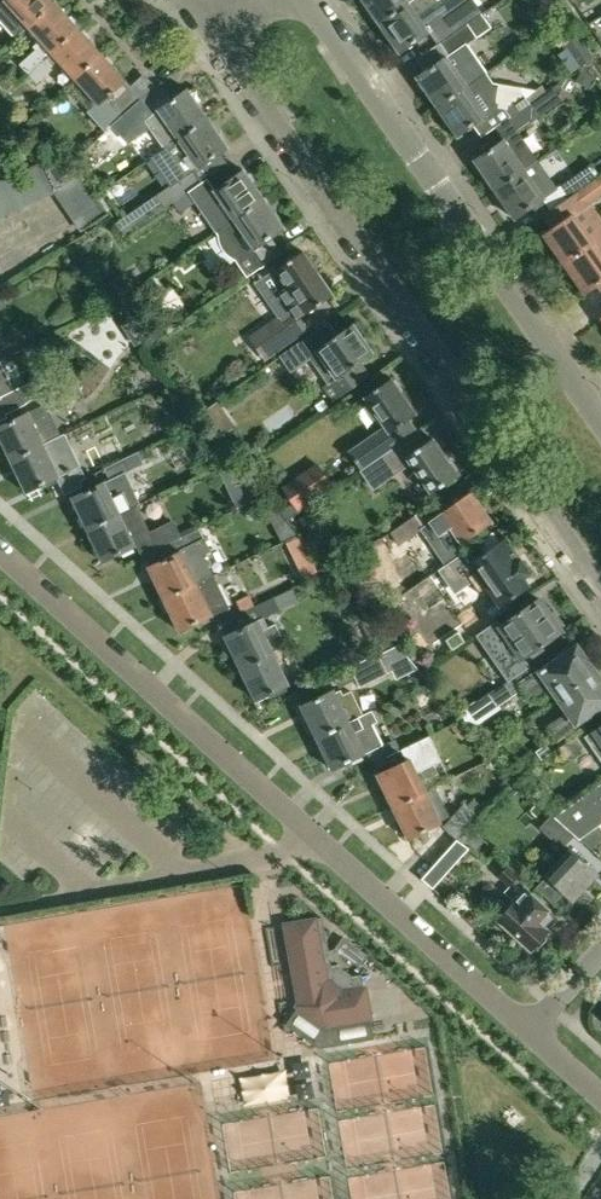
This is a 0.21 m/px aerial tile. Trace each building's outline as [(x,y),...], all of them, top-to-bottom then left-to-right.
[(31,27),(58,2),(56,0),(0,0),(0,16),(19,37),(31,27)] [(368,12),(376,23),(380,20),(382,24),(412,3),(417,0),(366,0),(372,9),(368,12)] [(382,24),(402,52),(401,53),(402,54),(430,35),(432,33),(439,33),(445,42),(469,25),(483,15),(475,3),(456,16),(444,25),(430,5),(434,2),(432,0),(417,0),(412,3),(382,24)] [(559,17),(568,9),(561,0),(557,0),(550,5),(559,17)] [(20,63),(30,73),(45,59),(54,52),(81,27),(58,2),(31,27),(44,41),(20,63)] [(428,71),(418,78),(439,107),(487,74),(466,44),(464,40),(474,33),(477,37),(491,27),(483,15),(469,25),(445,42),(438,46),(420,59),(428,71)] [(75,75),(77,78),(104,54),(81,27),(54,52),(60,59),(66,66),(75,75)] [(579,34),(565,44),(567,45),(580,64),(581,66),(595,56),(579,34)] [(101,105),(108,99),(129,81),(104,54),(77,78),(101,105)] [(51,66),(45,59),(30,73),(36,80),(51,66)] [(17,85),(5,72),(0,72),(0,86),(7,94),(17,85)] [(483,138),(498,128),(532,103),(524,93),(507,105),(503,104),(500,100),(503,83),(496,82),(490,72),(487,74),(439,107),(459,136),(474,126),(483,138)] [(108,99),(108,100),(124,117),(143,99),(132,87),(130,86),(127,82),(108,99)] [(507,141),(477,162),(497,190),(527,169),(537,162),(516,132),(539,117),(538,115),(561,99),(557,92),(564,86),(562,82),(548,92),(532,103),(498,128),(507,141)] [(155,112),(147,120),(167,149),(211,118),(189,88),(171,101),(161,108),(159,108),(155,112)] [(113,127),(107,132),(117,142),(118,142),(123,137),(125,139),(147,120),(155,112),(143,99),(124,117),(113,127)] [(167,149),(165,150),(184,178),(160,195),(169,207),(177,202),(205,182),(197,170),(231,147),(211,118),(167,149)] [(46,162),(33,168),(45,195),(58,188),(46,162)] [(527,169),(497,190),(517,219),(543,200),(547,198),(556,191),(555,190),(537,162),(527,169)] [(551,212),(559,206),(580,191),(600,176),(591,164),(558,188),(559,189),(547,198),(543,200),(551,212)] [(20,174),(32,201),(45,195),(33,168),(20,174)] [(205,182),(190,192),(196,201),(218,232),(237,220),(268,199),(247,169),(218,190),(210,178),(205,182)] [(82,172),(58,188),(68,204),(93,187),(82,172)] [(20,174),(8,180),(19,207),(32,201),(20,174)] [(7,212),(19,207),(8,180),(0,183),(0,197),(7,212)] [(93,187),(68,204),(77,218),(102,201),(93,187)] [(547,235),(567,264),(596,243),(600,239),(600,220),(589,203),(581,191),(559,206),(551,212),(560,226),(553,231),(547,235)] [(249,277),(285,252),(274,236),(287,227),(268,199),(218,232),(249,277)] [(111,213),(102,201),(77,218),(86,231),(111,213)] [(148,203),(119,223),(127,236),(157,215),(148,203)] [(567,264),(588,294),(600,285),(600,286),(600,239),(596,243),(567,264)] [(279,317),(251,337),(267,360),(311,329),(304,318),(337,295),(306,251),(278,270),(288,284),(266,299),(279,317)] [(362,362),(375,353),(364,338),(369,335),(359,320),(339,333),(331,322),(283,355),(293,370),(312,357),(330,382),(325,386),(336,401),(371,376),(362,362)] [(77,377),(47,392),(55,406),(70,399),(70,398),(84,391),(77,377)] [(1,397),(0,395),(0,421),(10,416),(8,414),(27,405),(26,403),(31,401),(30,398),(46,391),(40,378),(12,391),(1,397)] [(363,470),(386,453),(419,431),(410,419),(417,414),(401,391),(404,389),(397,379),(395,381),(392,378),(367,396),(388,427),(351,453),(363,470)] [(317,405),(323,414),(331,409),(324,400),(317,405)] [(14,460),(47,445),(60,439),(44,407),(32,413),(31,412),(0,427),(0,431),(14,460)] [(184,434),(188,444),(202,438),(197,428),(184,434)] [(386,453),(363,470),(369,479),(383,469),(389,478),(412,463),(433,492),(459,473),(457,470),(459,468),(452,458),(450,460),(434,437),(427,443),(419,431),(386,453)] [(47,445),(14,460),(16,464),(20,472),(30,492),(46,484),(57,479),(58,479),(65,494),(83,485),(81,480),(76,470),(81,467),(66,436),(64,437),(60,439),(47,445)] [(238,448),(246,460),(261,449),(254,438),(238,448)] [(145,449),(105,468),(109,477),(149,458),(145,449)] [(226,487),(247,477),(233,462),(218,470),(226,487)] [(286,487),(295,501),(300,507),(333,485),(319,464),(286,487)] [(81,511),(91,530),(138,507),(139,506),(140,506),(125,475),(106,483),(105,481),(75,496),(77,501),(81,511)] [(429,505),(391,532),(399,544),(420,530),(421,529),(430,542),(445,564),(453,558),(454,559),(467,550),(468,549),(462,541),(492,520),(472,491),(436,516),(430,507),(429,505)] [(138,507),(91,530),(106,561),(122,554),(134,548),(138,546),(146,563),(152,560),(161,556),(158,550),(181,539),(179,533),(172,521),(150,532),(138,507)] [(267,525),(272,522),(283,517),(274,507),(261,514),(267,525)] [(151,567),(166,598),(214,575),(204,554),(211,551),(201,529),(183,538),(189,548),(151,567)] [(293,555),(307,548),(300,535),(287,542),(293,555)] [(454,559),(453,558),(445,564),(441,566),(456,588),(471,578),(482,594),(491,589),(502,605),(529,587),(523,578),(531,573),(522,560),(520,561),(505,539),(486,552),(481,545),(469,553),(467,550),(454,559)] [(214,575),(166,598),(182,631),(230,607),(214,575)] [(501,624),(506,632),(487,645),(511,679),(529,666),(525,659),(527,658),(528,660),(545,649),(543,646),(564,632),(561,628),(564,626),(556,614),(553,616),(540,597),(515,615),(501,624)] [(258,608),(262,618),(281,609),(276,599),(258,608)] [(228,637),(243,668),(275,652),(288,645),(278,624),(265,630),(261,621),(228,637)] [(561,697),(599,670),(591,659),(586,657),(578,646),(568,653),(567,651),(561,655),(562,658),(549,667),(548,664),(537,672),(531,664),(529,666),(511,679),(490,693),(496,703),(498,705),(524,688),(528,694),(540,698),(548,693),(561,697)] [(275,652),(243,668),(259,699),(290,684),(275,652)] [(378,653),(334,675),(340,688),(357,679),(361,686),(388,673),(378,653)] [(599,670),(561,697),(571,711),(550,726),(559,739),(587,719),(585,717),(600,706),(600,673),(599,670)] [(302,703),(316,696),(307,678),(293,685),(302,703)] [(304,706),(319,738),(352,722),(351,720),(364,713),(353,691),(346,695),(344,690),(338,693),(337,689),(304,706)] [(381,766),(390,762),(382,745),(371,724),(378,720),(374,712),(365,716),(364,713),(351,720),(352,722),(319,738),(335,769),(369,752),(372,750),(381,766)] [(584,736),(600,759),(600,724),(592,730),(584,736)] [(564,743),(560,746),(566,756),(570,753),(583,744),(576,735),(564,743)] [(384,773),(379,775),(395,806),(427,791),(418,773),(422,771),(442,761),(430,736),(403,749),(409,760),(393,768),(390,762),(381,766),(384,773)] [(536,750),(542,759),(552,752),(547,743),(536,750)] [(556,816),(576,835),(583,841),(593,850),(600,840),(600,829),(598,825),(600,823),(600,784),(556,816)] [(436,786),(427,791),(395,806),(410,838),(442,822),(451,817),(436,786)] [(465,803),(444,825),(459,839),(480,816),(479,816),(468,806),(465,803)] [(567,844),(576,835),(556,816),(553,813),(540,826),(564,848),(567,844)] [(460,839),(477,851),(486,842),(471,828),(460,839)] [(459,841),(450,850),(461,860),(471,849),(459,841)] [(548,874),(536,887),(553,903),(566,890),(575,898),(598,873),(573,849),(562,861),(549,874),(548,874)] [(508,864),(498,874),(510,885),(519,875),(508,864)] [(555,915),(528,889),(515,902),(501,917),(504,920),(503,924),(510,931),(515,930),(534,948),(536,946),(542,946),(548,939),(548,933),(550,932),(544,926),(555,915)] [(329,1025),(371,1019),(369,1008),(368,1008),(363,975),(353,977),(352,976),(338,965),(332,966),(324,918),(286,924),(299,1005),(329,1025)] [(344,937),(336,949),(360,966),(369,955),(344,937)]
